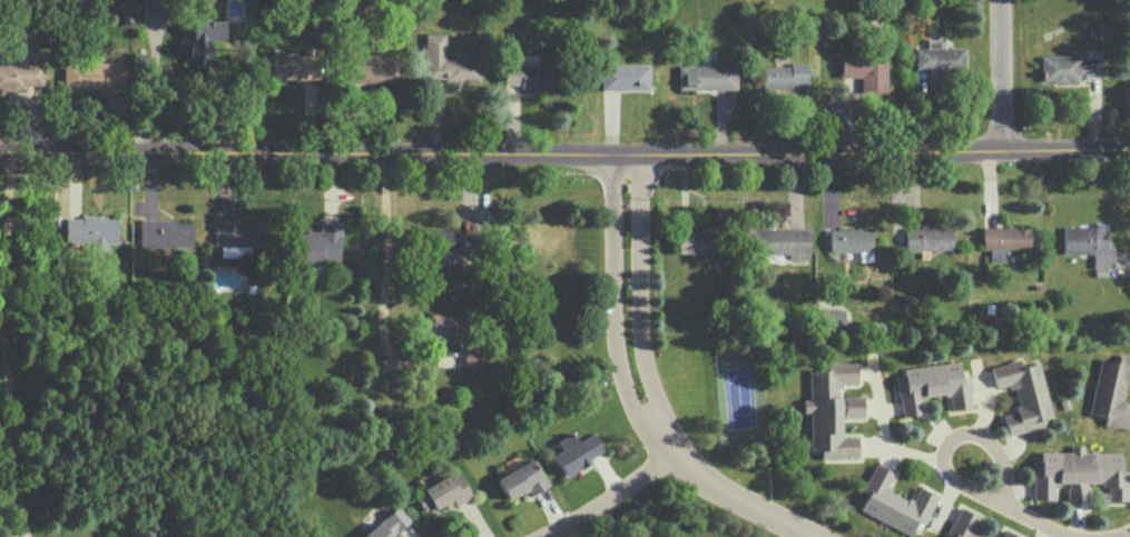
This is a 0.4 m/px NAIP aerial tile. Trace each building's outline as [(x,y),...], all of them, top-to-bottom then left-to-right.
[(223,20),(188,19),(187,72),(209,73),(209,38),(223,38),(223,20)] [(426,81),(480,79),(480,57),(446,58),(445,33),(424,33),(426,81)] [(965,48),(916,47),(915,71),(965,72),(965,48)] [(1084,55),(1041,56),(1042,82),(1088,81),(1087,74),(1104,74),(1104,49),(1084,49),(1084,55)] [(860,77),(861,91),(887,91),(886,53),(840,54),(841,77),(860,77)] [(320,79),(320,56),(260,55),(260,78),(320,79)] [(346,81),(397,82),(398,55),(346,55),(346,81)] [(503,57),(504,86),(549,85),(548,61),(524,62),(524,56),(503,57)] [(63,89),(124,88),(124,62),(63,63),(63,89)] [(43,84),(43,63),(0,64),(0,91),(25,91),(25,85),(43,84)] [(600,89),(648,89),(648,64),(600,64),(600,89)] [(678,90),(736,88),(736,64),(677,65),(678,90)] [(762,64),(762,88),(792,88),(792,84),(808,84),(807,64),(762,64)] [(65,241),(91,242),(91,252),(107,253),(108,242),(118,242),(118,218),(65,216),(65,241)] [(216,245),(262,246),(263,220),(217,219),(216,245)] [(193,247),(193,221),(140,220),(139,246),(193,247)] [(295,231),(295,264),(340,263),(340,221),(320,221),(320,231),(295,231)] [(1063,224),(1062,252),(1093,253),(1092,266),(1112,267),(1112,245),(1106,245),(1106,225),(1063,224)] [(905,249),(952,248),(951,226),(904,228),(905,249)] [(1029,227),(982,226),(981,249),(989,249),(989,261),(1005,261),(1005,248),(1029,248),(1029,227)] [(808,259),(807,227),(751,228),(751,254),(787,253),(787,259),(808,259)] [(451,261),(451,229),(433,229),(432,272),(460,272),(460,261),(451,261)] [(829,229),(829,251),(871,251),(871,229),(829,229)] [(677,253),(718,252),(717,230),(677,231),(677,253)] [(843,309),(818,309),(818,329),(842,329),(843,309)] [(428,313),(428,340),(459,341),(460,313),(428,313)] [(1087,413),(1104,416),(1102,424),(1129,430),(1129,407),(1121,406),(1126,379),(1129,380),(1129,357),(1117,354),(1116,361),(1098,357),(1087,413)] [(1038,362),(1020,366),(1018,359),(989,366),(994,387),(1010,383),(1015,408),(1001,411),(1006,434),(1046,426),(1044,418),(1050,417),(1038,362)] [(857,457),(856,436),(840,436),(839,417),(862,416),(862,396),(840,396),(840,383),(856,382),(855,361),(826,362),(826,370),(808,370),(808,399),(802,399),(802,412),(809,412),(809,450),(819,450),(819,458),(857,457)] [(900,416),(924,413),(922,396),(947,393),(949,409),(970,407),(967,377),(959,377),(957,361),(901,367),(902,375),(895,376),(900,416)] [(576,441),(571,432),(556,440),(560,449),(552,454),(563,475),(605,453),(594,432),(576,441)] [(1119,452),(1082,452),(1082,444),(1069,445),(1069,451),(1039,452),(1039,460),(1031,460),(1031,499),(1054,499),(1054,481),(1066,481),(1066,506),(1085,506),(1084,483),(1105,483),(1106,500),(1127,500),(1126,470),(1120,470),(1119,452)] [(508,499),(525,489),(529,496),(549,485),(533,457),(496,478),(508,499)] [(858,509),(908,534),(915,520),(923,523),(936,496),(918,487),(911,501),(885,488),(893,472),(873,463),(860,490),(866,492),(858,509)] [(436,512),(471,493),(457,469),(423,488),(436,512)] [(396,505),(362,536),(394,536),(411,521),(396,505)] [(971,531),(978,516),(958,507),(945,534),(952,536),(951,536),(984,536),(971,531)]
